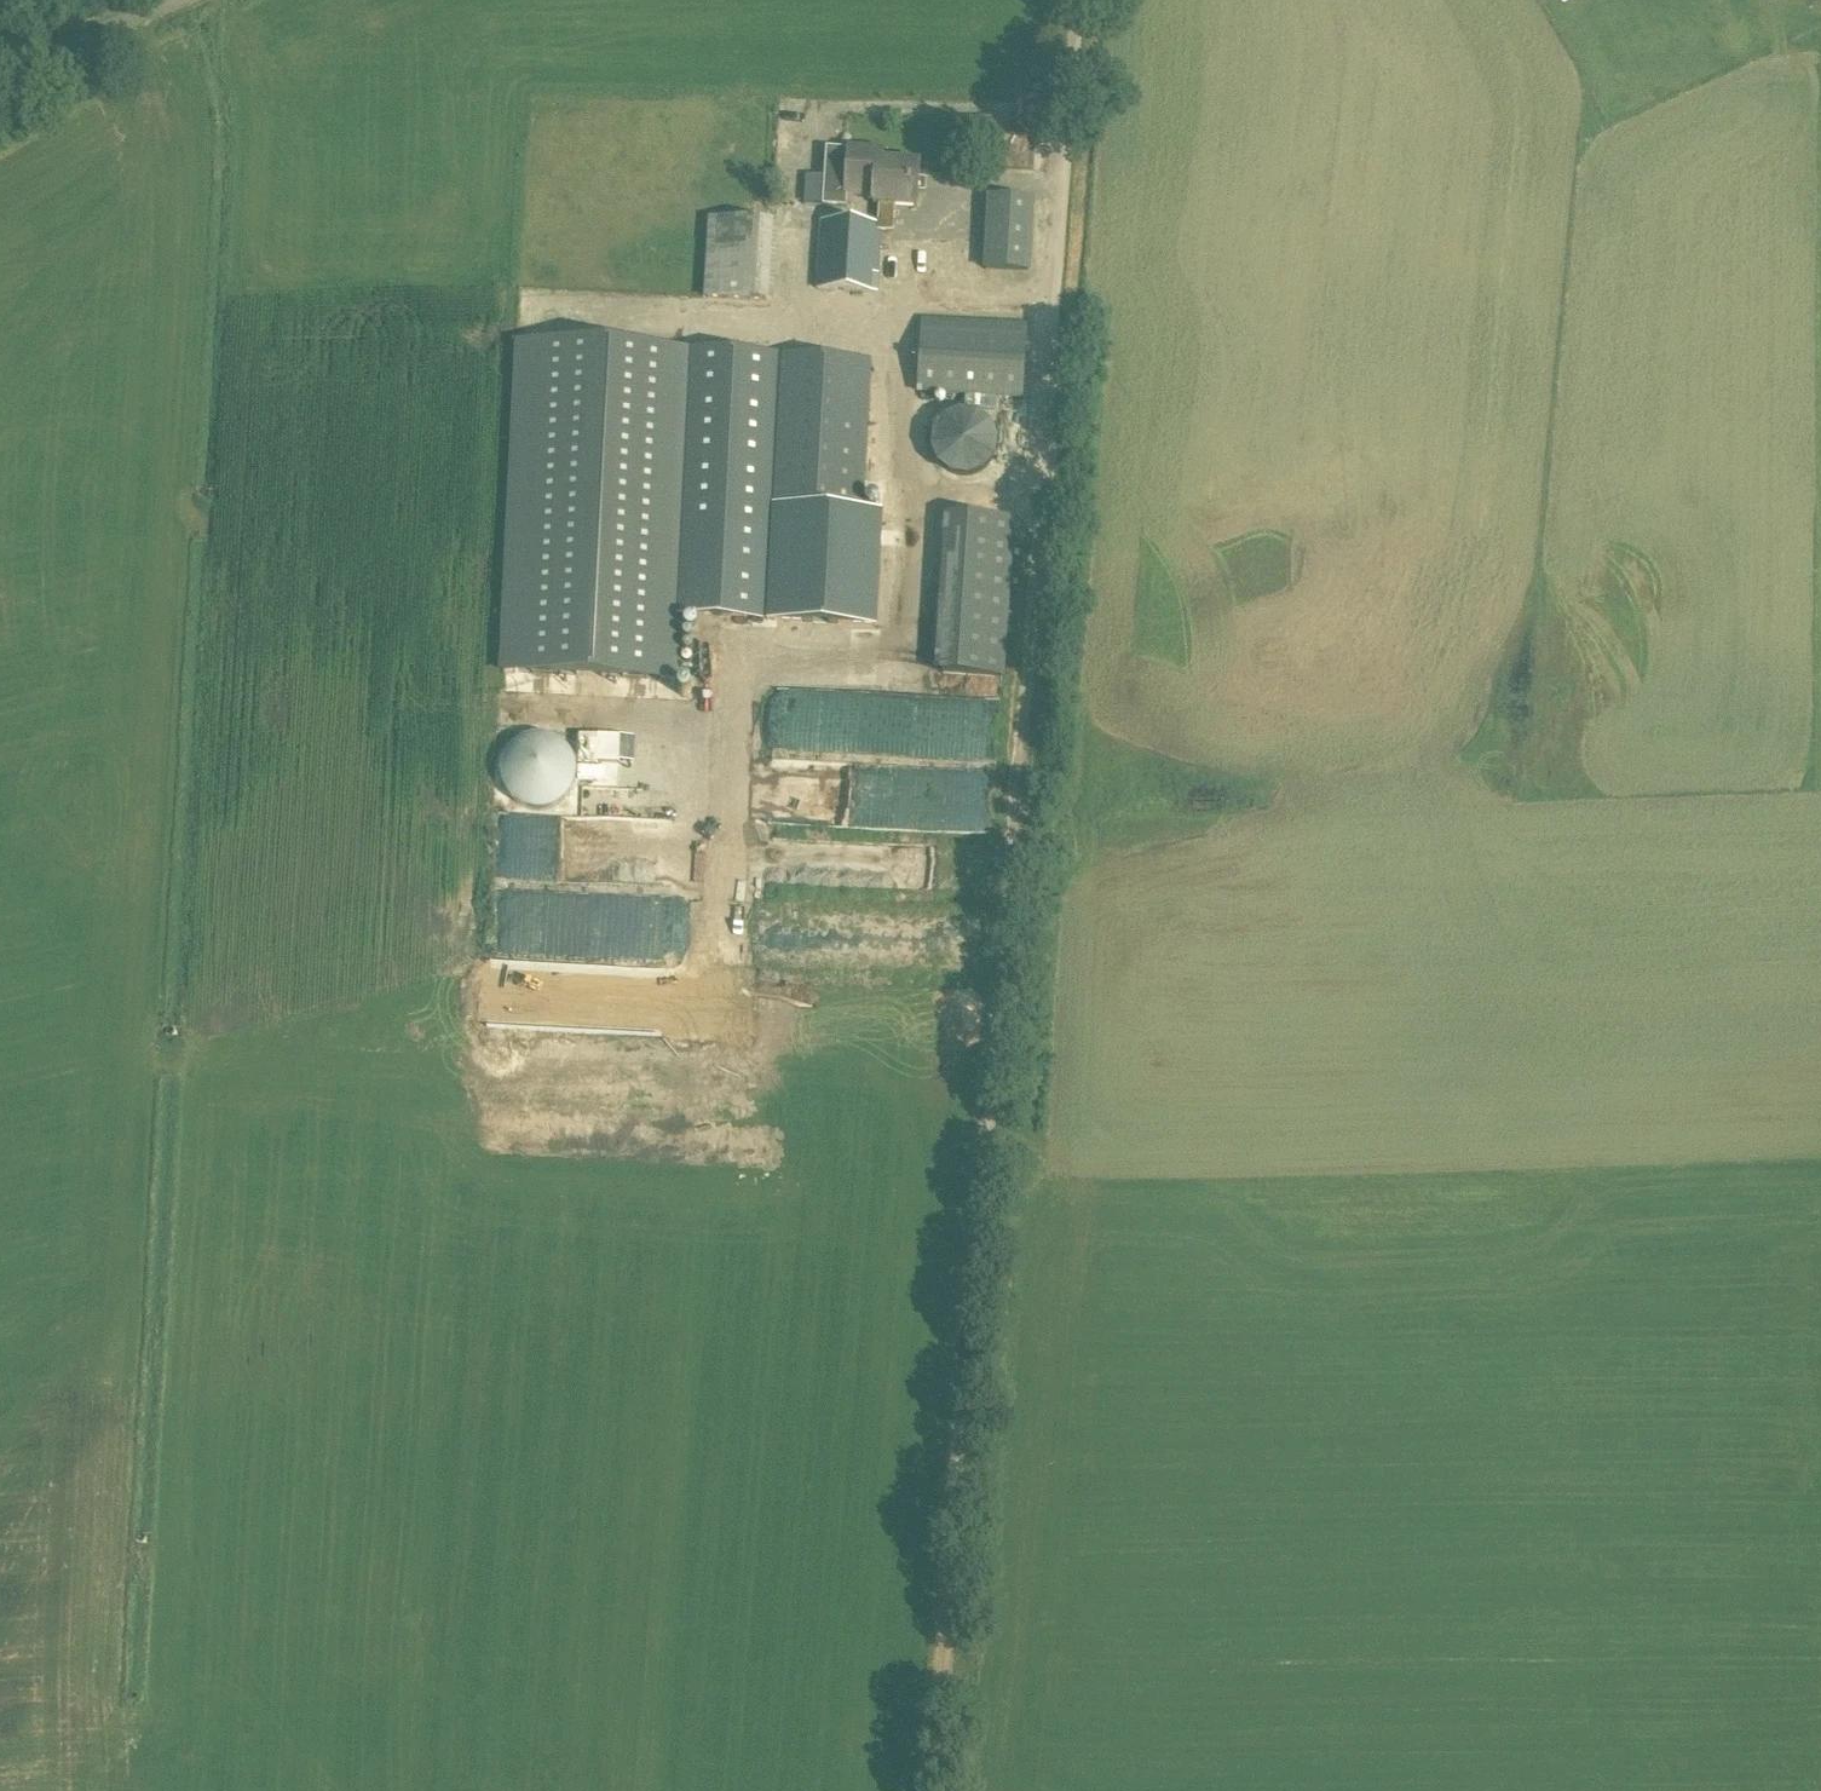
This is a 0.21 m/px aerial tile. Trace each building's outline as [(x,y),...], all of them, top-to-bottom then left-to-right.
[(1020,120),(1020,130),(1024,135),(1035,135),(1035,120),(1020,120)] [(817,283),(816,314),(875,318),(880,232),(894,233),(895,206),(917,208),(918,193),(926,193),(927,181),(919,181),(920,164),(883,162),(883,151),(848,149),(845,195),(873,197),(872,205),(878,205),(877,224),(820,221),(817,283)] [(1031,272),(1035,200),(988,197),(984,269),(1031,272)] [(777,216),(717,215),(715,290),(776,291),(777,216)] [(1023,401),(1027,335),(921,329),(917,395),(1023,401)] [(696,350),(514,342),(498,677),(680,685),(684,594),(696,350)] [(696,350),(684,594),(772,599),(771,621),(877,627),(884,516),(864,515),(873,360),(748,354),(696,350)] [(949,510),(942,671),(1004,674),(1010,512),(949,510)] [(515,807),(678,811),(680,748),(516,744),(515,807)] [(508,820),(507,879),(579,880),(580,821),(508,820)]
